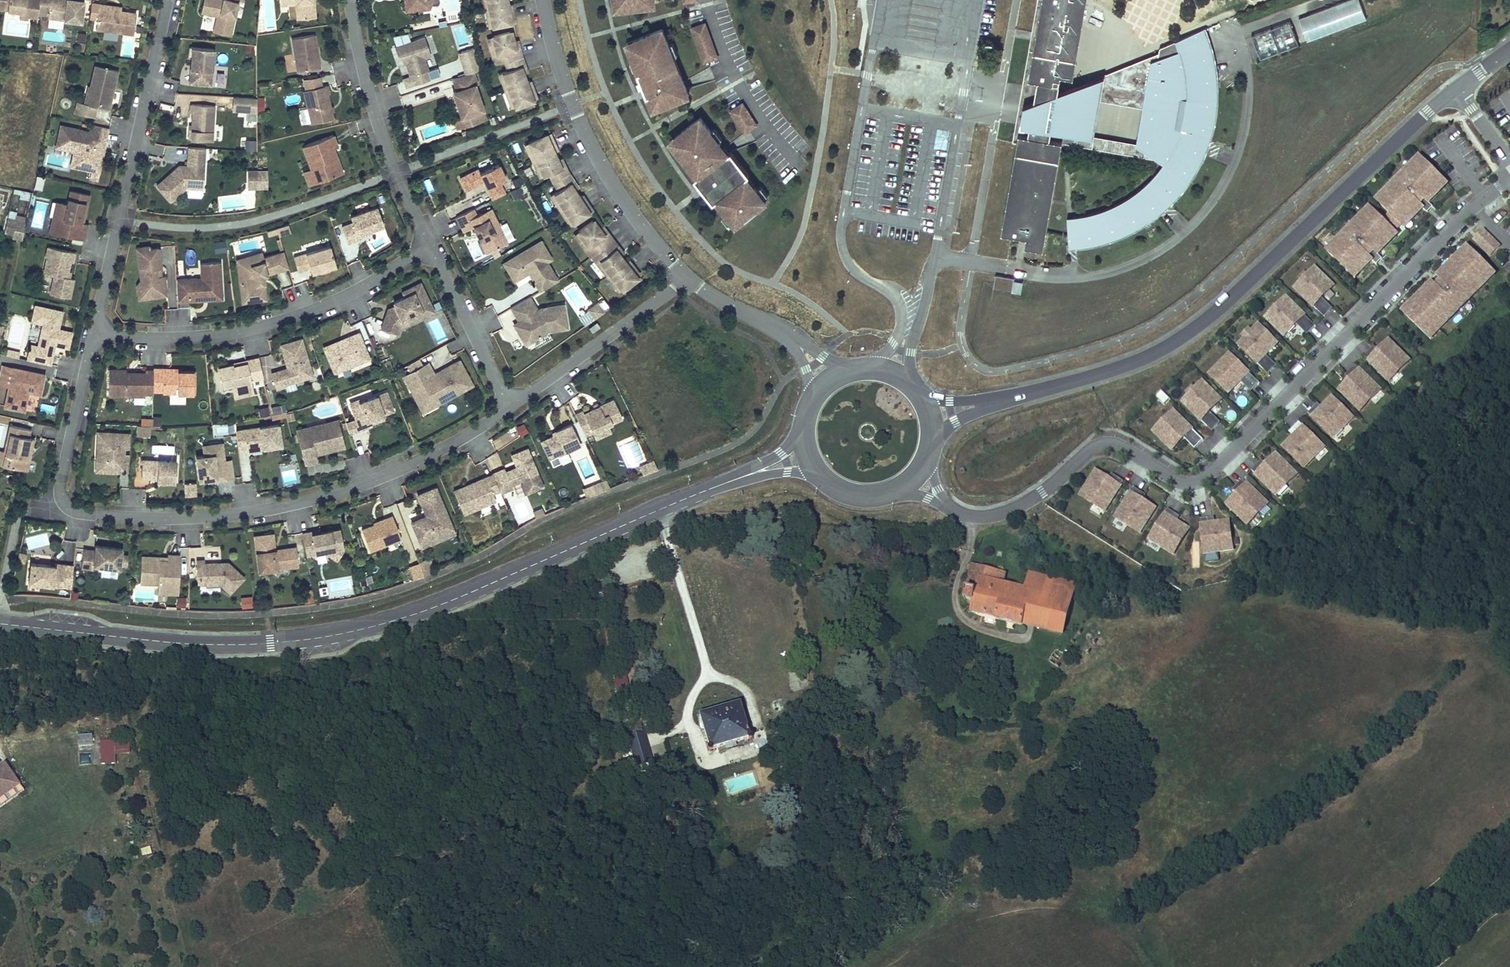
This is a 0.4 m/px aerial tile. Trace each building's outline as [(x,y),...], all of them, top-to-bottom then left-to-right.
[(4,10),(19,11),(26,12),(27,12),(26,16),(36,17),(37,14),(38,0),(0,0),(0,9),(4,10)] [(83,0),(80,0),(38,0),(37,14),(47,15),(46,17),(80,22),(83,0)] [(241,0),(202,0),(199,12),(215,16),(217,16),(215,27),(230,30),(233,17),(237,1),(241,2),(241,0)] [(278,1),(278,5),(294,3),(295,18),(300,18),(298,3),(295,0),(284,0),(278,1)] [(298,3),(300,18),(314,16),(312,0),(295,0),(298,3)] [(404,10),(416,9),(415,3),(424,2),(428,5),(431,0),(403,0),(404,10)] [(614,9),(622,8),(621,0),(613,0),(614,9)] [(1085,0),(1039,0),(1038,8),(1037,14),(1054,17),(1048,46),(1034,43),(1028,70),(1026,70),(1023,88),(1033,90),(1025,135),(1010,132),(1009,142),(1013,143),(1015,143),(1000,223),(998,222),(996,232),(1021,236),(1040,240),(1047,204),(1043,203),(1054,140),(1045,139),(1046,131),(1090,139),(1101,78),(1054,93),(1057,75),(1066,77),(1074,35),(1078,36),(1085,0)] [(1356,0),(1296,22),(1305,45),(1364,24),(1356,0)] [(512,18),(509,3),(505,3),(493,6),(487,7),(483,8),(485,16),(488,15),(490,26),(509,22),(508,19),(512,18)] [(98,4),(94,29),(132,34),(135,12),(119,10),(108,9),(108,5),(98,4)] [(1028,70),(1034,43),(1048,46),(1054,17),(1037,14),(1038,8),(1035,8),(1010,132),(1025,135),(1033,90),(1023,88),(1026,70),(1028,70)] [(217,16),(215,16),(211,31),(229,35),(230,30),(215,27),(217,16)] [(469,44),(463,22),(451,26),(458,47),(469,44)] [(715,56),(703,23),(691,27),(703,60),(715,56)] [(1296,48),(1287,25),(1249,39),(1257,62),(1296,48)] [(661,27),(631,39),(637,53),(630,56),(645,93),(645,95),(652,92),(658,106),(687,94),(679,73),(676,75),(669,59),(673,58),(661,27)] [(502,59),(519,55),(517,44),(512,45),(511,39),(509,30),(490,35),(493,44),(488,45),(492,62),(502,59)] [(1204,36),(1201,31),(1191,35),(1195,46),(1206,42),(1204,36)] [(84,42),(85,33),(78,32),(76,41),(84,42)] [(133,57),(135,35),(122,34),(121,56),(133,57)] [(313,34),(290,38),(296,71),(318,67),(317,59),(315,59),(313,47),(315,47),(313,34)] [(1146,63),(1139,108),(1132,147),(1150,150),(1148,158),(1159,166),(1148,179),(1136,190),(1123,199),(1109,207),(1095,212),(1079,216),(1062,218),(1064,251),(1085,248),(1104,243),(1123,236),(1140,227),(1156,216),(1171,202),(1184,187),(1195,170),(1203,152),(1209,134),(1213,114),(1215,95),(1213,75),(1210,55),(1206,42),(1195,46),(1191,35),(1156,50),(1155,60),(1146,63)] [(1074,35),(1066,77),(1070,78),(1078,36),(1074,35)] [(423,36),(393,46),(396,55),(398,54),(402,63),(404,62),(409,75),(426,69),(422,56),(429,54),(423,36)] [(631,39),(624,42),(630,56),(637,53),(631,39)] [(209,85),(212,49),(188,46),(188,55),(190,56),(188,83),(209,85)] [(479,68),(471,46),(459,50),(461,57),(458,58),(463,73),(479,68)] [(523,63),(519,55),(502,59),(506,68),(497,72),(500,79),(503,78),(506,87),(507,87),(515,84),(524,80),(522,73),(519,65),(523,63)] [(673,58),(669,59),(676,75),(679,73),(673,58)] [(1139,108),(1146,63),(1101,78),(1090,139),(1046,131),(1045,139),(1054,140),(1059,141),(1148,158),(1150,150),(1132,147),(1139,108)] [(116,70),(94,65),(89,86),(95,88),(93,97),(85,95),(83,103),(76,101),(74,112),(93,117),(95,106),(108,109),(112,90),(109,89),(109,86),(113,87),(116,70)] [(429,69),(430,77),(440,75),(438,68),(429,69)] [(475,82),(472,70),(451,78),(453,86),(455,85),(457,89),(455,89),(451,91),(459,114),(459,115),(464,113),(467,123),(484,117),(473,83),(475,82)] [(222,84),(225,73),(217,71),(215,82),(222,84)] [(533,94),(528,79),(515,84),(507,87),(506,87),(503,88),(506,96),(509,95),(513,105),(531,99),(530,95),(533,94)] [(310,122),(331,117),(326,93),(327,92),(325,84),(302,90),(310,122)] [(95,88),(89,86),(87,86),(85,95),(93,97),(95,88)] [(403,104),(426,101),(424,91),(402,93),(403,104)] [(652,92),(645,95),(651,109),(658,106),(652,92)] [(255,110),(255,97),(232,96),(231,108),(255,110)] [(747,112),(740,103),(729,110),(736,120),(747,112)] [(211,140),(212,105),(189,104),(189,112),(191,112),(190,125),(190,139),(211,140)] [(754,124),(747,112),(736,120),(743,131),(754,124)] [(459,114),(451,117),(455,127),(467,123),(464,113),(459,115),(459,114)] [(686,164),(688,166),(690,164),(698,174),(697,174),(716,198),(725,209),(723,210),(724,212),(732,222),(734,224),(744,217),(744,218),(756,209),(755,208),(765,200),(763,198),(755,188),(754,186),(752,187),(743,177),(725,154),(724,152),(717,143),(718,142),(717,140),(709,129),(698,116),(673,135),(683,147),(677,152),(678,154),(686,164)] [(107,128),(90,124),(88,131),(59,125),(55,147),(73,151),(82,153),(85,158),(83,169),(90,170),(89,178),(96,180),(102,150),(100,150),(101,143),(104,143),(107,128)] [(552,150),(555,149),(549,135),(546,136),(544,133),(527,141),(531,151),(528,152),(531,160),(552,150)] [(341,172),(335,156),(331,157),(328,148),(332,147),(335,146),(331,134),(301,145),(310,167),(315,181),(341,172)] [(683,147),(673,135),(668,140),(677,152),(683,147)] [(242,150),(256,149),(256,138),(241,139),(242,150)] [(1047,204),(1059,141),(1054,140),(1043,203),(1047,204)] [(747,174),(729,151),(727,152),(718,142),(717,143),(724,152),(725,154),(743,177),(747,174)] [(1000,223),(1015,143),(1013,143),(998,222),(1000,223)] [(155,185),(169,200),(185,186),(186,187),(201,188),(202,174),(196,174),(196,166),(203,161),(203,147),(187,146),(186,165),(181,170),(177,166),(155,185)] [(555,158),(552,150),(535,158),(539,167),(535,169),(538,176),(547,172),(551,180),(566,172),(563,164),(559,166),(555,158)] [(82,153),(73,151),(69,166),(83,169),(85,158),(82,153)] [(1449,186),(1419,156),(1375,200),(1390,216),(1384,222),(1395,233),(1400,227),(1405,232),(1449,186)] [(503,192),(497,180),(504,177),(496,162),(478,171),(476,168),(463,174),(469,186),(481,180),(482,182),(484,181),(486,186),(485,186),(490,198),(503,192)] [(698,174),(690,164),(688,166),(696,176),(697,175),(697,174),(698,174)] [(315,181),(310,167),(302,170),(308,184),(315,181)] [(256,187),(256,182),(248,182),(248,174),(256,174),(256,170),(245,171),(245,174),(245,187),(256,187)] [(571,179),(566,172),(551,180),(557,188),(549,194),(553,200),(556,198),(562,206),(577,195),(572,188),(568,181),(571,179)] [(463,174),(458,176),(464,188),(469,186),(463,174)] [(703,190),(712,201),(716,198),(697,174),(697,175),(696,176),(693,177),(703,190)] [(35,176),(34,188),(42,189),(43,176),(35,176)] [(427,192),(434,190),(430,178),(423,180),(427,192)] [(526,186),(511,187),(512,198),(528,196),(526,186)] [(16,198),(29,200),(30,191),(17,190),(16,198)] [(87,194),(68,190),(65,204),(59,203),(56,218),(62,219),(59,234),(83,239),(86,223),(81,222),(79,222),(81,210),(84,211),(87,194)] [(589,206),(581,193),(562,206),(558,208),(563,215),(566,213),(572,222),(588,211),(586,208),(589,206)] [(556,198),(553,200),(558,208),(562,206),(556,198)] [(56,218),(59,203),(54,202),(48,231),(59,234),(62,219),(56,218)] [(382,223),(375,206),(349,215),(351,221),(340,225),(346,242),(357,238),(357,236),(356,233),(371,227),(382,223)] [(471,207),(455,215),(462,230),(472,225),(474,230),(478,228),(479,230),(481,229),(484,236),(482,237),(488,250),(506,241),(497,224),(489,207),(475,214),(471,207)] [(1369,207),(1325,252),(1355,282),(1399,237),(1369,207)] [(572,222),(566,213),(563,215),(569,224),(572,222)] [(4,234),(20,238),(24,221),(8,218),(4,234)] [(597,226),(592,218),(576,229),(582,237),(578,240),(588,254),(597,248),(611,237),(604,228),(601,230),(597,226)] [(371,227),(356,233),(357,236),(372,230),(371,227)] [(482,247),(485,251),(488,250),(482,237),(484,236),(481,229),(479,230),(478,228),(474,230),(482,247)] [(576,229),(573,232),(578,240),(582,237),(576,229)] [(1484,229),(1473,240),(1490,257),(1501,246),(1484,229)] [(1038,249),(1040,240),(1021,236),(1020,245),(1038,249)] [(595,260),(600,266),(603,264),(609,272),(624,260),(619,254),(613,247),(617,244),(611,237),(597,248),(602,254),(595,260)] [(544,260),(549,257),(538,240),(502,261),(508,272),(520,265),(523,270),(526,268),(527,270),(538,289),(555,279),(551,270),(544,260)] [(617,244),(613,247),(619,254),(622,251),(617,244)] [(148,245),(135,247),(139,279),(144,284),(145,287),(152,292),(152,296),(165,294),(162,275),(156,276),(155,267),(160,266),(157,247),(148,248),(148,245)] [(329,245),(292,256),(297,270),(309,267),(310,271),(319,269),(326,267),(334,264),(329,245)] [(1468,305),(1498,275),(1467,245),(1401,312),(1431,342),(1468,305)] [(74,252),(47,246),(45,256),(46,256),(42,272),(53,275),(51,283),(49,293),(68,297),(73,278),(68,277),(65,277),(67,270),(69,261),(72,262),(74,252)] [(260,250),(235,258),(236,268),(258,261),(257,258),(262,256),(260,250)] [(287,267),(282,250),(262,256),(257,258),(258,261),(236,268),(240,302),(260,300),(258,283),(254,283),(253,277),(262,275),(287,267)] [(633,273),(636,270),(627,258),(624,260),(609,272),(606,274),(611,281),(614,278),(620,287),(636,275),(633,273)] [(221,298),(219,261),(200,262),(200,277),(175,278),(176,300),(187,300),(187,297),(208,296),(209,299),(221,298)] [(603,264),(600,266),(606,274),(609,272),(603,264)] [(513,279),(527,270),(526,268),(523,270),(520,265),(508,272),(513,279)] [(1335,286),(1314,266),(1292,289),(1323,320),(1333,310),(1322,300),(1335,286)] [(283,288),(290,285),(286,271),(278,274),(283,288)] [(262,275),(253,277),(254,283),(258,283),(260,300),(266,299),(262,275)] [(1009,279),(990,275),(987,289),(1006,293),(1009,279)] [(614,278),(611,281),(618,289),(620,287),(614,278)] [(136,284),(137,298),(152,296),(152,292),(145,287),(144,284),(139,279),(136,284)] [(1022,294),(1024,282),(1014,280),(1012,292),(1022,294)] [(423,314),(432,309),(419,281),(409,286),(412,291),(402,295),(392,301),(394,304),(396,309),(384,315),(380,327),(396,333),(398,326),(400,318),(420,309),(423,314)] [(409,286),(400,290),(402,295),(412,291),(409,286)] [(565,326),(562,303),(539,306),(536,308),(528,295),(509,306),(517,320),(512,323),(517,331),(521,328),(529,341),(547,329),(565,326)] [(1287,295),(1264,318),(1285,339),(1298,325),(1308,335),(1316,327),(1306,317),(1307,316),(1287,295)] [(602,310),(596,301),(586,307),(593,316),(602,310)] [(386,307),(384,315),(396,309),(394,304),(386,307)] [(60,311),(34,305),(31,320),(42,322),(37,346),(30,345),(27,359),(49,364),(53,343),(54,340),(59,341),(58,344),(67,346),(70,331),(56,329),(60,311)] [(400,318),(398,326),(423,314),(420,309),(400,318)] [(578,316),(586,325),(594,319),(587,309),(578,316)] [(596,322),(588,328),(591,333),(599,327),(596,322)] [(1243,339),(1236,346),(1256,367),(1258,365),(1268,375),(1276,367),(1266,357),(1279,344),(1258,323),(1251,330),(1249,328),(1240,336),(1243,339)] [(521,328),(517,331),(524,343),(529,341),(521,328)] [(344,341),(324,350),(333,371),(368,357),(357,331),(342,337),(344,341)] [(309,366),(300,337),(279,344),(285,362),(288,361),(289,366),(286,367),(270,372),(275,387),(283,384),(282,381),(293,377),(294,380),(304,377),(302,372),(304,368),(309,366)] [(342,337),(323,346),(324,350),(344,341),(342,337)] [(1410,361),(1387,340),(1377,350),(1374,346),(1363,358),(1389,382),(1410,361)] [(1230,353),(1208,375),(1229,396),(1242,383),(1252,393),(1260,384),(1250,375),(1252,373),(1230,353)] [(231,363),(217,366),(221,386),(231,384),(231,386),(250,382),(250,379),(262,377),(257,356),(245,359),(246,362),(232,365),(231,363)] [(421,364),(402,374),(409,389),(416,385),(425,402),(447,390),(450,395),(471,383),(458,359),(439,369),(441,371),(437,373),(436,371),(433,372),(428,375),(421,364)] [(427,360),(421,364),(428,375),(433,372),(427,360)] [(2,365),(0,373),(0,384),(8,386),(4,405),(23,410),(26,395),(24,394),(24,390),(27,390),(39,393),(43,374),(2,365)] [(302,372),(304,377),(311,375),(309,366),(304,368),(302,372)] [(1380,390),(1354,366),(1345,376),(1349,379),(1338,390),(1360,412),(1380,390)] [(194,392),(194,371),(173,370),(162,370),(162,368),(152,368),(152,369),(152,390),(161,390),(161,392),(194,392)] [(125,369),(108,369),(107,394),(123,394),(144,394),(144,392),(152,392),(152,390),(152,369),(144,369),(144,372),(132,372),(132,374),(125,374),(125,372),(125,369)] [(1203,380),(1181,402),(1201,423),(1203,422),(1212,431),(1221,423),(1211,413),(1224,400),(1203,380)] [(416,385),(409,389),(422,411),(450,395),(447,390),(425,402),(416,385)] [(1164,404),(1170,398),(1161,390),(1155,396),(1164,404)] [(391,409),(385,391),(359,401),(358,398),(349,402),(355,419),(359,428),(368,424),(367,423),(366,418),(375,415),(375,412),(380,410),(381,413),(391,409)] [(1354,418),(1332,396),(1321,407),(1318,404),(1308,415),(1334,439),(1354,418)] [(620,416),(612,397),(582,411),(581,409),(573,412),(583,433),(590,430),(606,422),(620,416)] [(271,406),(273,414),(286,412),(285,404),(271,406)] [(271,407),(259,408),(259,416),(271,415),(271,407)] [(1174,409),(1152,432),(1172,453),(1186,440),(1196,449),(1204,441),(1194,431),(1195,430),(1174,409)] [(375,415),(366,418),(367,423),(383,417),(381,413),(380,410),(375,412),(375,415)] [(153,426),(161,426),(161,416),(153,416),(153,426)] [(306,426),(296,429),(304,462),(315,460),(313,454),(312,451),(331,447),(332,448),(343,446),(336,419),(325,422),(326,425),(307,430),(306,426)] [(355,419),(345,422),(349,431),(359,428),(355,419)] [(325,422),(306,426),(307,430),(326,425),(325,422)] [(520,437),(529,433),(524,422),(515,426),(520,437)] [(606,422),(590,430),(594,437),(609,429),(606,422)] [(280,444),(277,423),(234,429),(237,448),(245,447),(257,445),(257,447),(261,446),(280,444)] [(579,443),(570,423),(554,430),(555,432),(552,434),(540,439),(548,457),(579,443)] [(1325,449),(1299,423),(1289,433),(1293,437),(1282,447),(1304,469),(1325,449)] [(30,428),(9,424),(7,432),(9,433),(5,450),(2,464),(23,469),(30,437),(28,436),(30,428)] [(137,435),(149,436),(150,426),(138,425),(137,435)] [(95,470),(116,471),(117,461),(122,461),(122,453),(122,446),(126,446),(127,433),(102,432),(101,459),(95,459),(95,470)] [(33,437),(30,437),(23,469),(26,470),(33,437)] [(203,454),(195,456),(198,479),(207,477),(216,476),(216,479),(226,478),(223,459),(221,446),(202,449),(203,454)] [(539,486),(523,448),(508,455),(513,467),(514,469),(512,469),(511,467),(504,470),(503,468),(491,473),(498,489),(499,491),(511,487),(509,484),(519,480),(520,483),(524,481),(528,491),(539,486)] [(126,454),(122,453),(122,461),(117,461),(116,471),(126,463),(126,454)] [(1299,476),(1276,453),(1265,464),(1262,461),(1252,471),(1277,497),(1299,476)] [(233,477),(231,458),(223,459),(226,478),(233,477)] [(656,467),(651,458),(643,462),(644,464),(639,467),(641,473),(656,467)] [(175,461),(141,459),(140,476),(156,477),(155,480),(174,481),(175,461)] [(1109,479),(1097,472),(1081,496),(1106,512),(1124,482),(1112,475),(1109,479)] [(491,473),(452,489),(462,512),(494,499),(491,492),(498,489),(491,473)] [(1269,504),(1244,480),(1233,490),(1236,493),(1227,505),(1248,525),(1269,504)] [(184,483),(185,496),(198,495),(196,481),(184,483)] [(520,483),(517,484),(522,493),(528,491),(524,481),(520,483)] [(434,485),(416,493),(423,511),(426,510),(428,515),(418,519),(417,517),(409,520),(418,540),(451,526),(434,485)] [(1146,497),(1135,489),(1116,518),(1141,533),(1157,509),(1144,501),(1146,497)] [(1167,509),(1164,515),(1149,539),(1173,555),(1190,530),(1178,522),(1181,517),(1167,509)] [(424,514),(417,517),(418,519),(428,515),(426,510),(423,511),(424,514)] [(373,523),(360,528),(368,549),(400,537),(391,514),(383,518),(384,519),(373,523)] [(1205,555),(1234,551),(1230,521),(1216,523),(1215,518),(1201,520),(1205,555)] [(451,526),(418,540),(421,546),(454,532),(451,526)] [(323,550),(329,555),(333,548),(334,548),(330,529),(319,532),(310,533),(310,531),(301,532),(305,555),(314,553),(314,552),(323,550)] [(253,535),(258,570),(298,564),(295,546),(278,548),(278,550),(274,551),(274,549),(272,532),(253,535)] [(52,534),(27,537),(28,547),(49,545),(49,547),(53,547),(52,534)] [(121,547),(95,544),(94,549),(82,548),(80,566),(92,568),(93,564),(118,567),(121,547)] [(162,556),(140,555),(139,582),(157,583),(157,586),(178,587),(179,554),(167,553),(166,556),(166,559),(162,559),(162,556)] [(1025,618),(1031,583),(1027,582),(1002,576),(1004,563),(973,556),(966,591),(974,592),(972,605),(992,608),(998,614),(1025,619),(1025,618)] [(432,570),(427,557),(418,561),(423,574),(432,570)] [(203,559),(195,559),(196,583),(219,582),(229,591),(243,576),(227,561),(204,562),(203,559)] [(61,586),(64,564),(54,563),(54,565),(54,568),(49,568),(49,565),(30,563),(27,582),(61,586)] [(1072,590),(1075,574),(1030,566),(1027,582),(1031,583),(1045,585),(1057,588),(1072,590)] [(366,583),(364,573),(358,575),(361,584),(366,583)] [(348,579),(329,582),(331,592),(350,589),(348,579)] [(1025,618),(1039,620),(1045,585),(1031,583),(1025,618)] [(1039,620),(1052,622),(1057,588),(1045,585),(1039,620)] [(1072,590),(1057,588),(1052,622),(1066,625),(1072,590)] [(313,589),(304,589),(304,602),(313,601),(313,589)] [(241,608),(253,607),(252,595),(240,597),(241,608)] [(176,606),(186,607),(187,597),(177,596),(176,606)] [(1050,655),(1060,661),(1068,646),(1058,641),(1050,655)] [(631,672),(618,675),(620,688),(633,686),(631,672)] [(753,732),(742,699),(702,711),(714,744),(753,732)] [(96,723),(80,723),(81,732),(96,732),(96,723)] [(118,729),(104,729),(104,752),(119,751),(118,729)] [(637,768),(655,763),(645,730),(627,735),(637,768)] [(78,746),(94,745),(93,734),(77,735),(78,746)] [(80,751),(80,763),(93,763),(93,751),(80,751)] [(25,775),(12,752),(0,759),(0,789),(25,775)]
